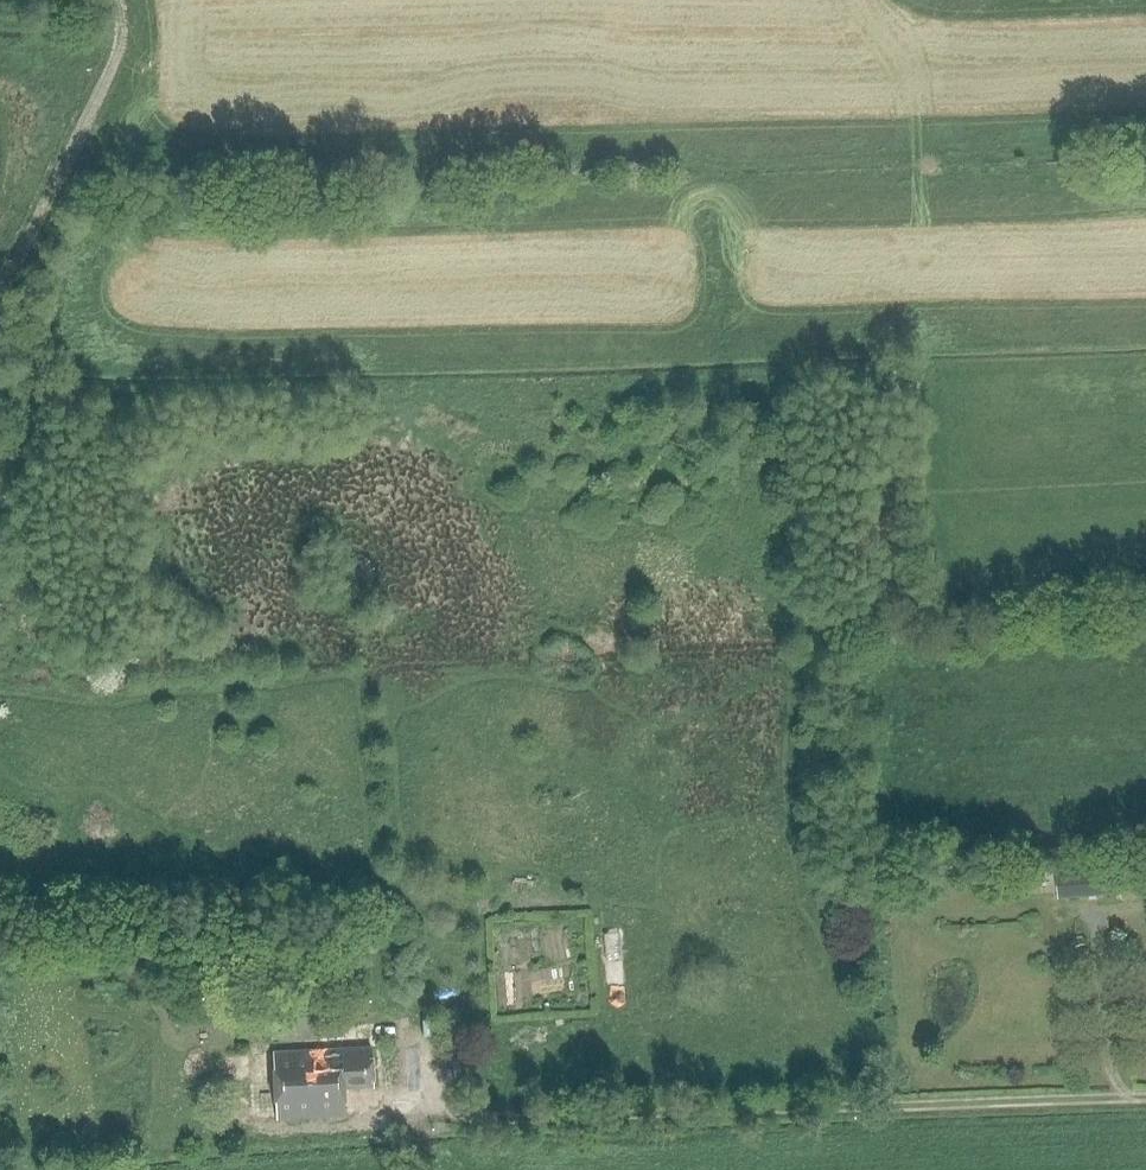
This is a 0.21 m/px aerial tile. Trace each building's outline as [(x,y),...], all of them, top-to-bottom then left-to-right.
[(1058,899),(1113,895),(1111,868),(1056,873),(1058,899)] [(340,1023),(326,1024),(326,1039),(341,1038),(340,1023)] [(249,1075),(278,1074),(281,1122),(343,1118),(341,1085),(370,1083),(367,1048),(345,1049),(345,1052),(278,1056),(249,1057),(249,1075)]
